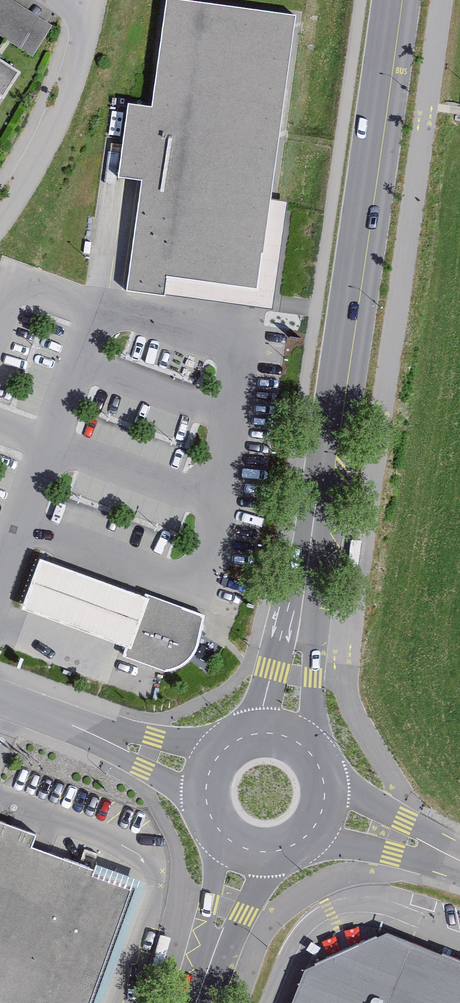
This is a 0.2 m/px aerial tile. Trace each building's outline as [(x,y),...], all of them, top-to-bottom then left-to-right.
[(54,32),(5,0),(0,0),(0,38),(35,61),(54,32)] [(141,186),(127,296),(163,302),(165,282),(259,292),(298,20),(169,2),(152,112),(128,109),(119,182),(141,186)] [(20,77),(0,64),(0,108),(20,77)] [(195,656),(206,620),(146,598),(145,601),(101,585),(41,562),(22,613),(83,636),(127,652),(124,660),(163,675),(176,672),(188,665),(195,656)] [(37,837),(0,824),(0,1002),(100,1002),(142,886),(33,847),(37,837)]
